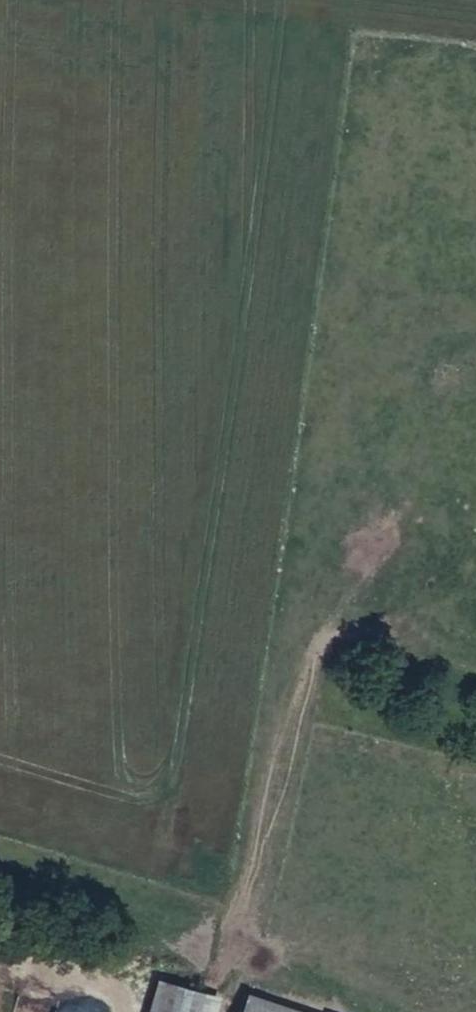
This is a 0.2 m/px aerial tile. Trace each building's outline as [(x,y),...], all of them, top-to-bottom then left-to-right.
[(204,998),(148,983),(141,1011),(200,1011),(204,998)]
